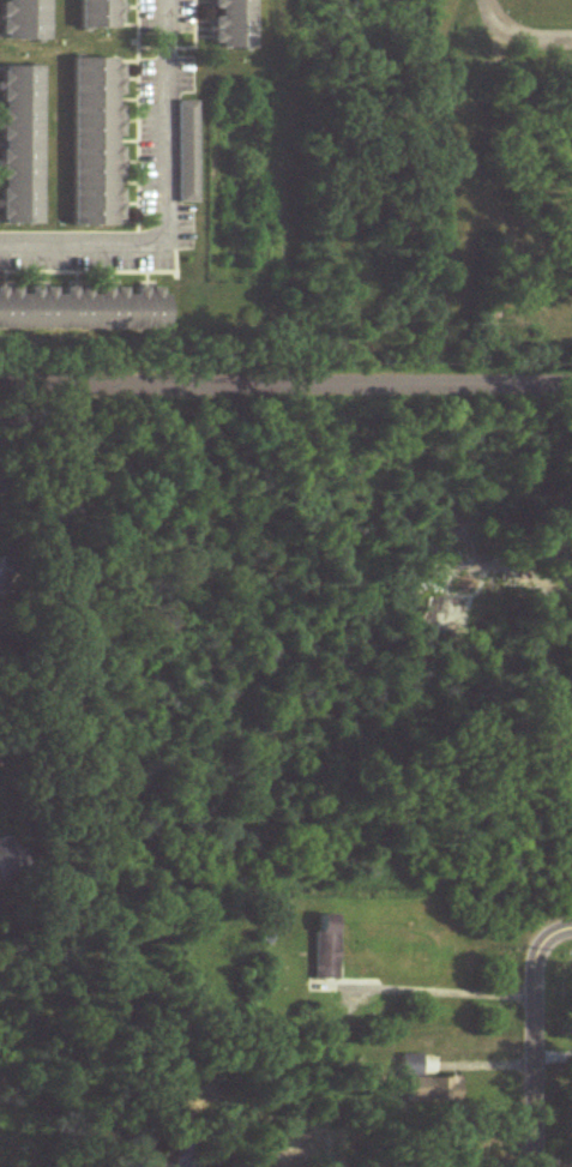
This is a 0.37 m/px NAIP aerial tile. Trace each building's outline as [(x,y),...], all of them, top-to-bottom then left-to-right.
[(48,41),(48,0),(0,0),(0,41),(48,41)] [(119,30),(119,0),(80,0),(80,30),(119,30)] [(212,50),(253,50),(253,0),(212,0),(212,50)] [(73,59),(73,227),(120,227),(121,59),(73,59)] [(41,226),(42,68),(1,68),(0,226),(41,226)] [(177,204),(197,204),(197,102),(177,102),(177,204)] [(165,288),(91,288),(91,289),(55,289),(55,287),(25,287),(25,288),(0,288),(0,331),(165,331),(165,288)] [(10,574),(0,568),(0,594),(10,574)] [(17,876),(3,841),(0,842),(0,883),(17,876)] [(316,981),(338,981),(338,917),(316,917),(316,981)] [(462,1078),(437,1078),(437,1072),(424,1072),(424,1055),(401,1055),(401,1079),(406,1079),(406,1104),(462,1104),(462,1078)]
